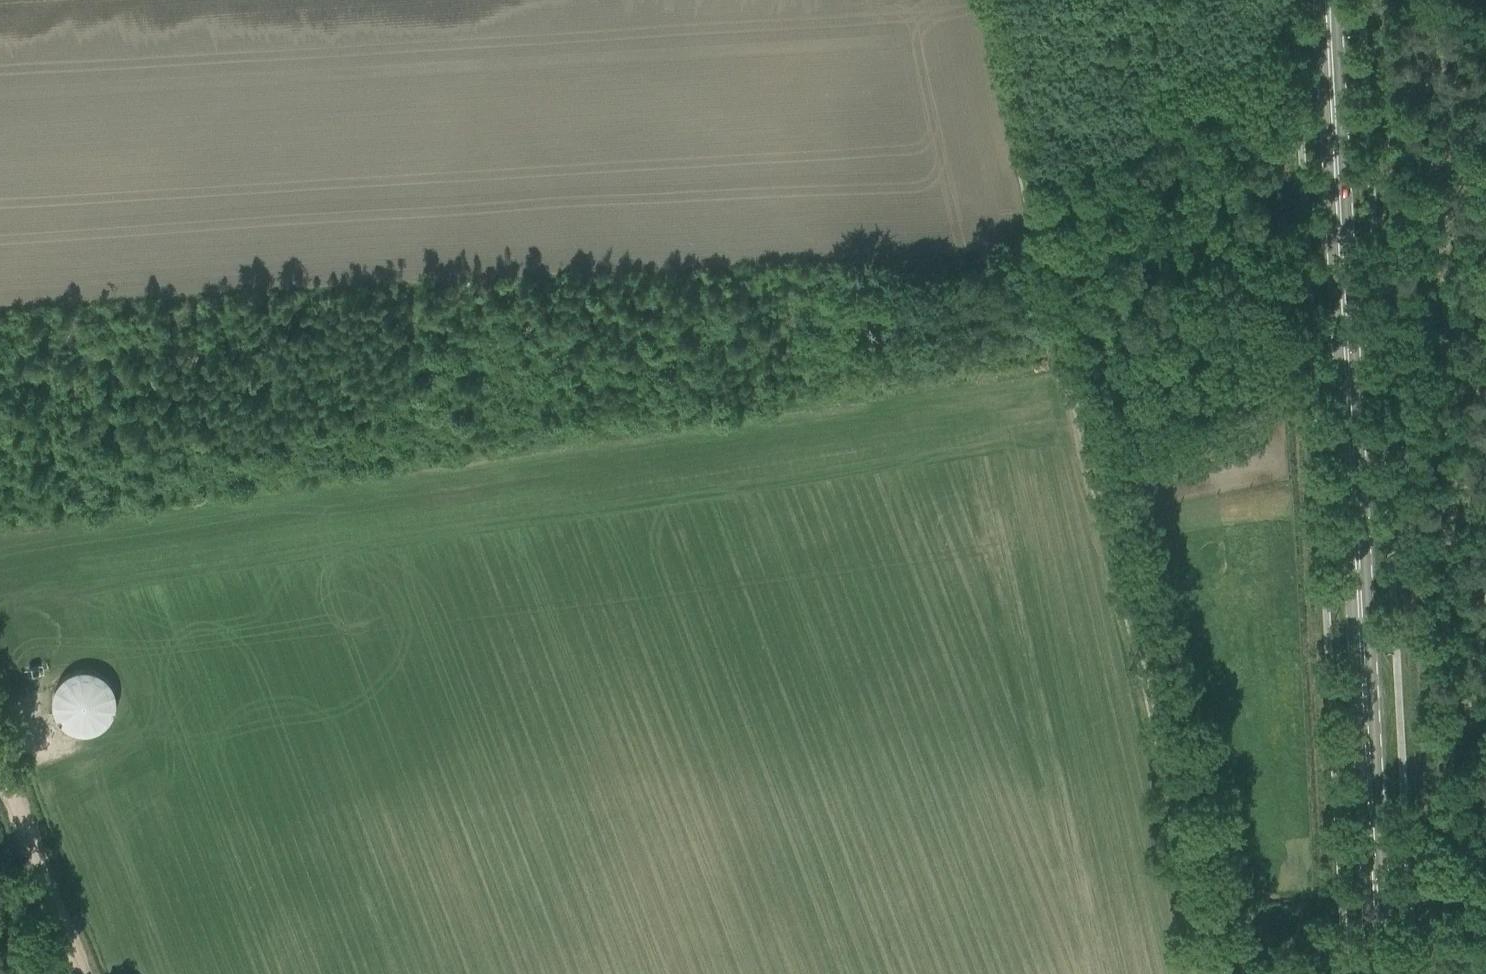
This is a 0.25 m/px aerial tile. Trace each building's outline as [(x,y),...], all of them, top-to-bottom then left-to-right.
[(129,715),(104,663),(55,687),(80,739),(129,715)]
